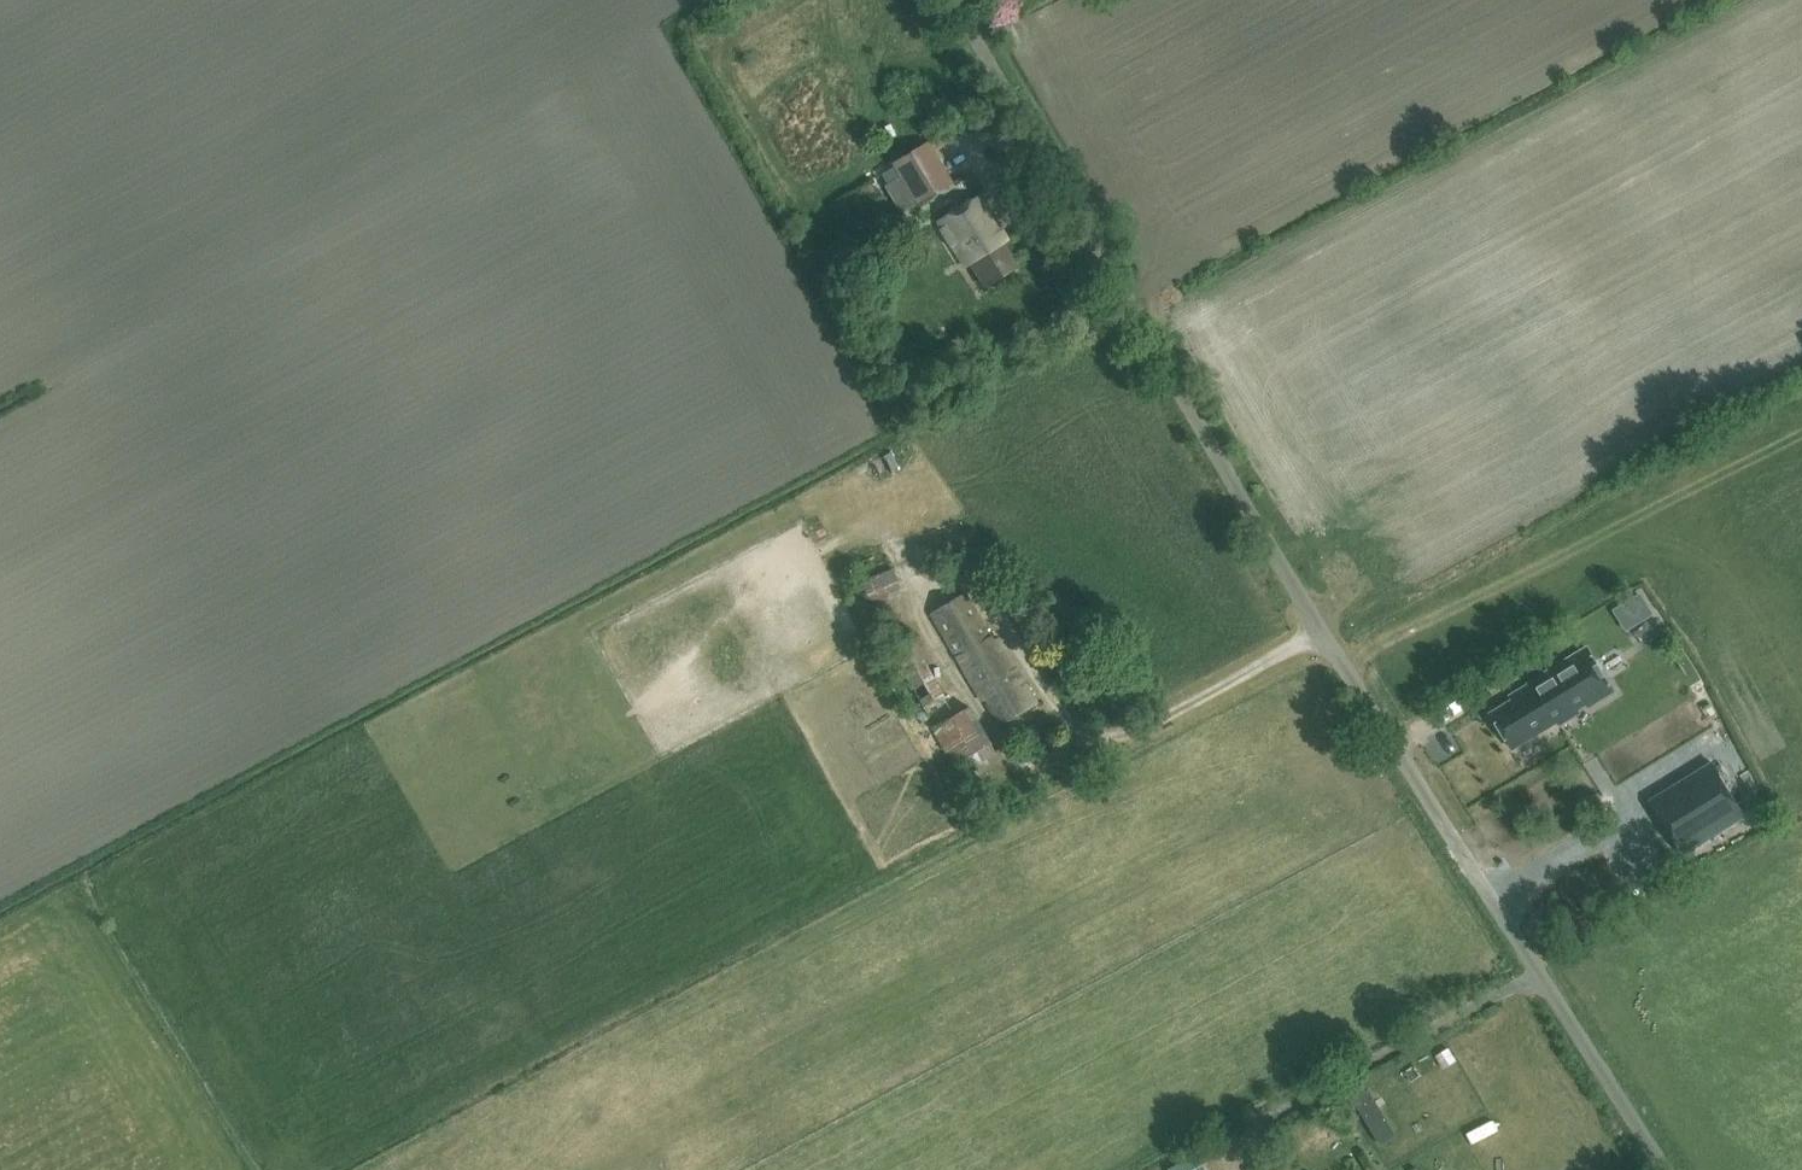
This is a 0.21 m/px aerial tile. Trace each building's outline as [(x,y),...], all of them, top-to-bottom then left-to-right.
[(915,208),(952,186),(925,144),(889,166),(915,208)] [(984,288),(1018,267),(996,232),(1001,229),(980,195),(937,222),(965,267),(969,265),(984,288)] [(923,713),(929,722),(952,708),(924,658),(899,594),(902,593),(894,568),(861,581),(897,675),(889,680),(912,719),(923,713)] [(931,614),(997,725),(1033,704),(994,639),(993,640),(965,594),(931,614)] [(1638,629),(1648,657),(1678,646),(1668,619),(1638,629)] [(1514,700),(1492,714),(1513,749),(1544,730),(1545,731),(1558,724),(1561,730),(1612,700),(1583,649),(1518,688),(1520,690),(1511,696),(1514,700)] [(971,706),(932,728),(967,784),(987,820),(1024,802),(1004,767),(991,743),(971,706)] [(1746,817),(1713,763),(1651,800),(1684,855),(1746,817)] [(1199,1154),(1169,1168),(1170,1169),(1207,1169),(1199,1154)]
